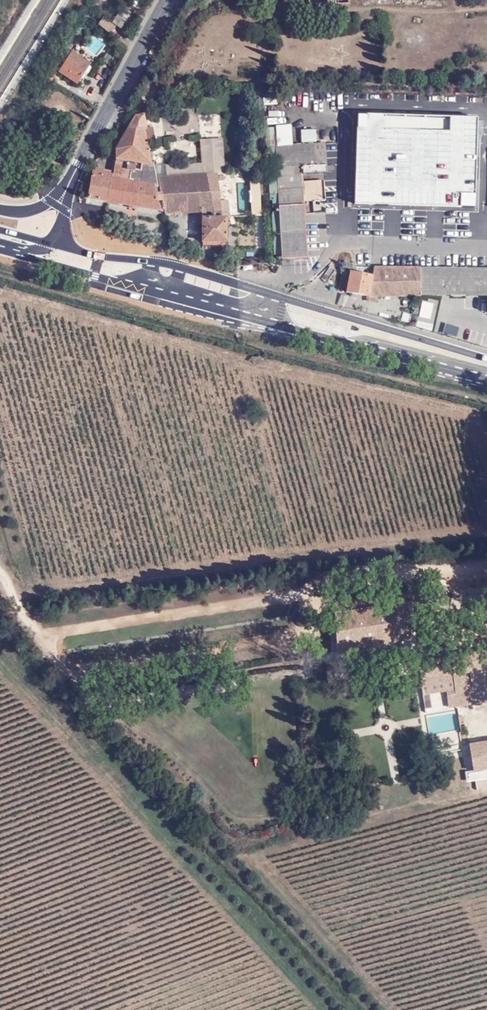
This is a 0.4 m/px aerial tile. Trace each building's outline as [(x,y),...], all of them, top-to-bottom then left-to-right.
[(112,22),(122,30),(128,23),(118,15),(112,22)] [(116,26),(103,17),(98,25),(111,33),(116,26)] [(87,46),(95,53),(103,43),(95,36),(87,46)] [(90,63),(70,49),(58,67),(77,81),(90,63)] [(154,165),(145,113),(135,115),(115,149),(116,161),(113,174),(105,169),(106,162),(92,171),(89,200),(166,215),(204,214),(202,246),(229,245),(231,217),(231,200),(221,200),(218,172),(227,172),(223,138),(200,139),(201,162),(154,165)] [(477,122),(370,118),(370,207),(474,210),(477,122)] [(300,129),(300,142),(316,142),(315,129),(300,129)] [(325,143),(277,144),(278,204),(275,204),(275,246),(280,246),(281,254),(305,254),(303,198),(324,198),(324,179),(303,180),(303,165),(307,165),(307,172),(316,172),(316,165),(325,165),(325,143)] [(349,271),(345,291),(364,297),(370,294),(421,296),(419,268),(374,266),(371,276),(349,271)] [(421,296),(486,296),(486,269),(419,268),(421,296)] [(450,654),(417,660),(426,715),(459,709),(450,654)] [(475,733),(462,736),(468,772),(482,770),(475,733)]
